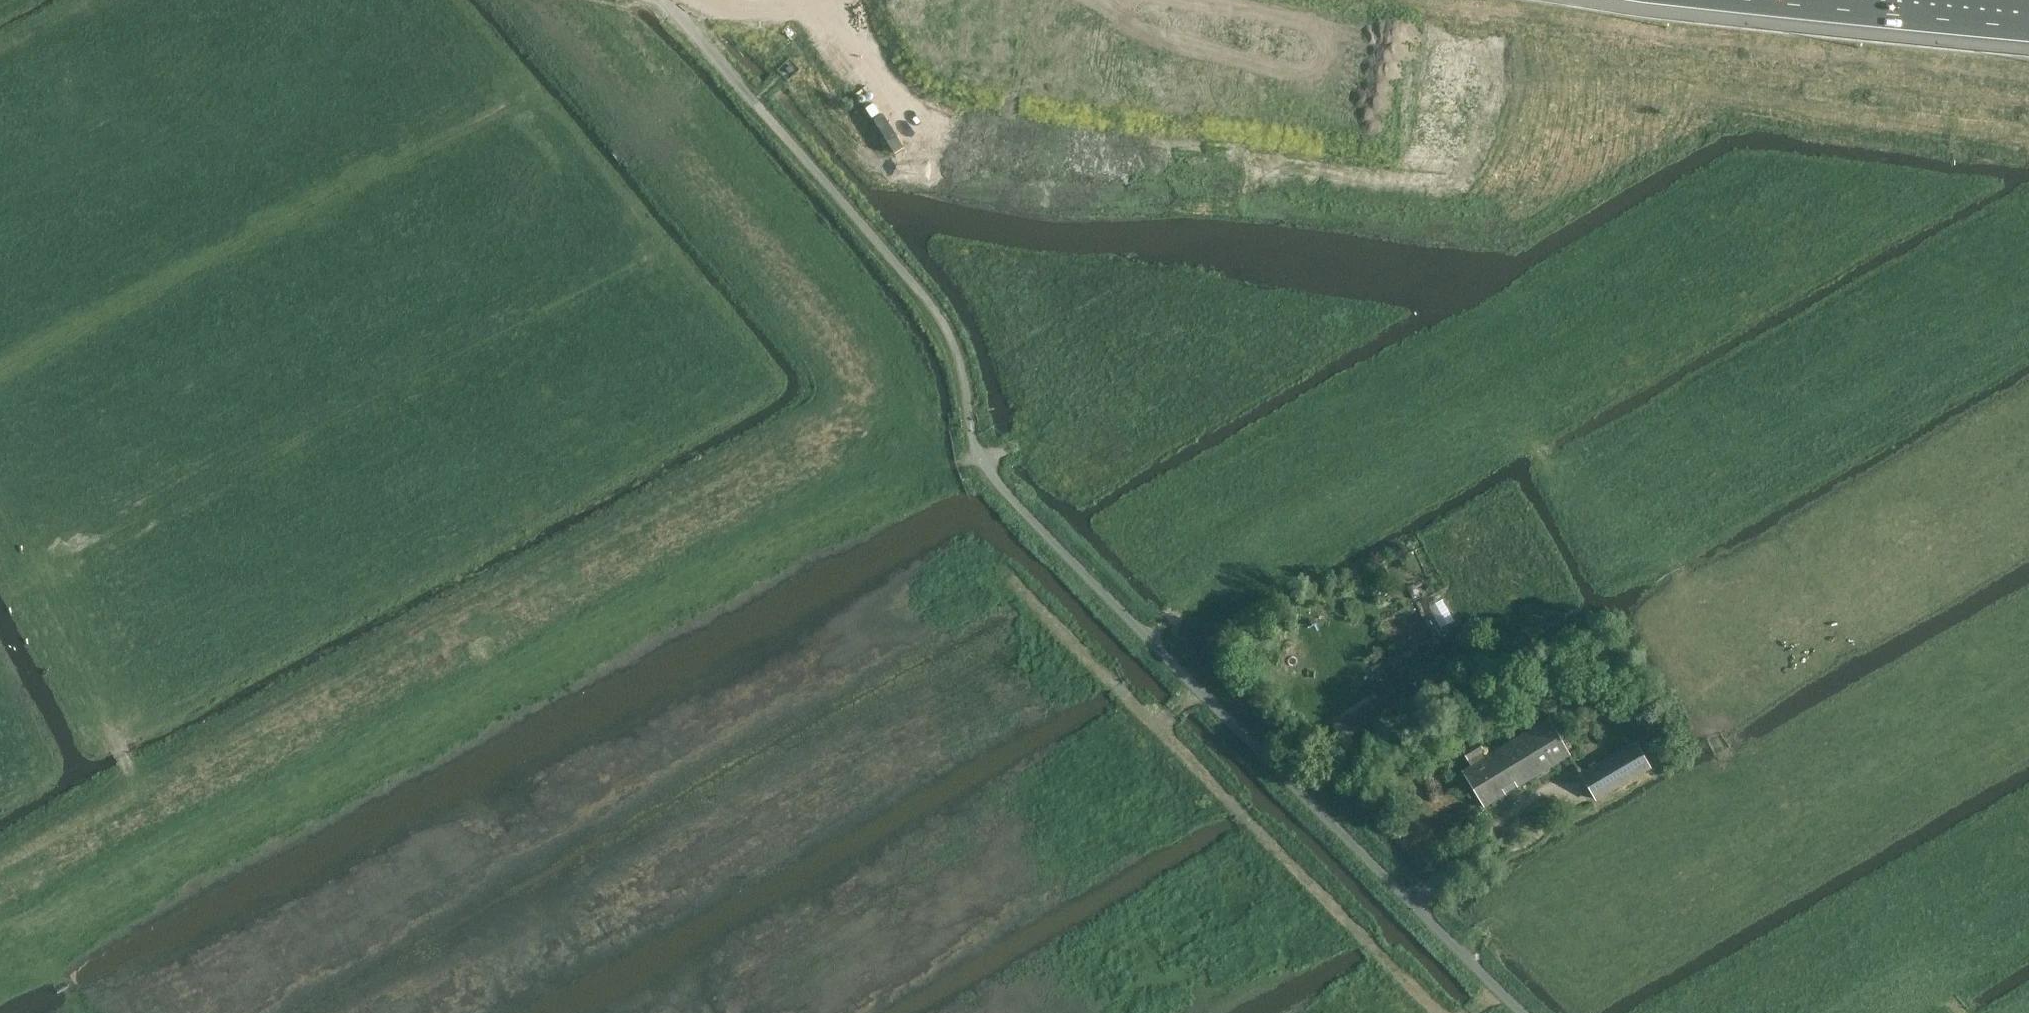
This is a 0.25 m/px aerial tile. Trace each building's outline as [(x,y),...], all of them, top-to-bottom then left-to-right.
[(785,68),(789,72),(794,68),(790,64),(785,68)] [(1414,699),(1403,682),(1332,724),(1341,742),(1414,699)] [(1551,718),(1506,744),(1527,781),(1571,754),(1551,718)] [(1527,781),(1506,744),(1484,757),(1483,755),(1486,752),(1478,739),(1461,749),(1471,766),(1462,771),(1484,807),(1527,781)] [(1595,799),(1649,768),(1634,742),(1581,775),(1595,799)]
